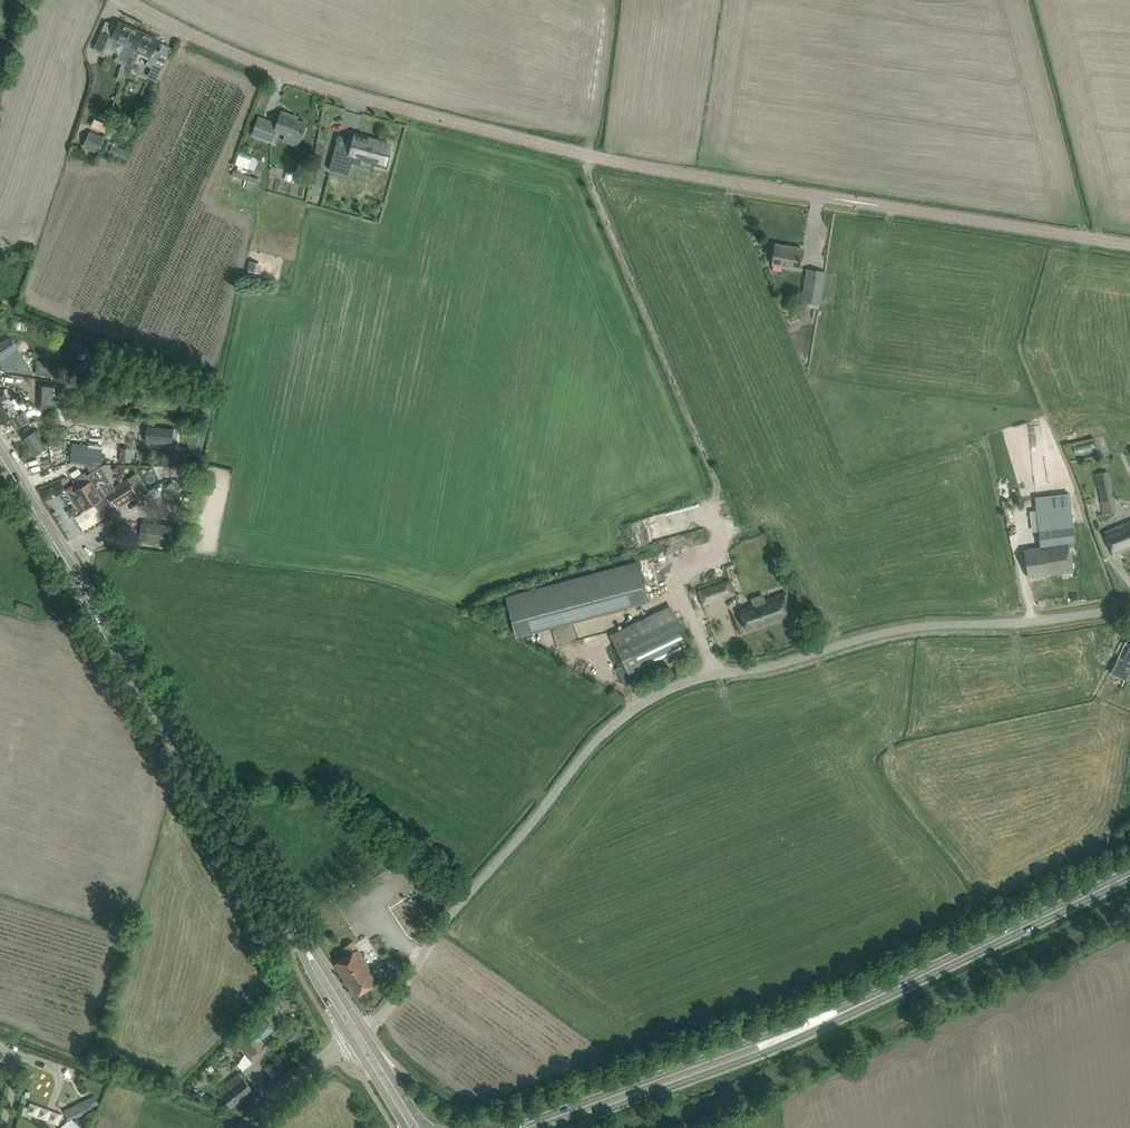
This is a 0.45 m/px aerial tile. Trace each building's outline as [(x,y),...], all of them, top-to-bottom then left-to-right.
[(102,31),(94,47),(102,51),(110,36),(114,38),(127,44),(120,59),(126,62),(122,70),(124,71),(127,62),(141,32),(119,22),(117,26),(106,21),(102,31)] [(125,71),(123,74),(128,77),(139,54),(150,59),(155,61),(152,66),(148,77),(157,81),(164,65),(155,61),(159,51),(155,49),(159,40),(141,32),(127,62),(124,71),(125,71)] [(301,139),(303,134),(306,123),(292,118),(293,115),(282,112),(278,124),(259,117),(252,135),(272,142),(276,130),(301,139)] [(95,118),(91,126),(105,132),(108,123),(95,118)] [(90,132),(83,149),(99,155),(104,138),(90,132)] [(388,154),(390,145),(356,135),(351,150),(336,146),(329,170),(348,175),(351,163),(354,164),(357,155),(376,161),(375,166),(387,169),(391,154),(388,154)] [(112,145),(109,155),(125,162),(126,160),(129,152),(112,145)] [(255,170),(258,156),(238,152),(235,165),(255,170)] [(256,188),(258,176),(232,170),(230,182),(256,188)] [(800,268),(801,262),(802,251),(786,248),(787,246),(776,244),(773,264),(800,268)] [(261,263),(249,261),(248,270),(260,272),(261,263)] [(825,272),(807,269),(802,301),(820,304),(825,272)] [(33,372),(10,337),(0,344),(0,369),(33,372)] [(56,377),(58,363),(38,361),(36,374),(56,377)] [(56,399),(56,385),(40,385),(40,408),(48,409),(64,410),(65,399),(56,399)] [(9,398),(8,395),(4,389),(0,390),(0,402),(4,400),(4,401),(9,398)] [(4,401),(4,400),(0,402),(0,420),(2,424),(9,421),(4,412),(9,409),(4,401)] [(65,408),(65,419),(72,420),(73,408),(65,408)] [(30,421),(24,412),(11,419),(17,429),(30,421)] [(148,441),(170,442),(171,429),(149,428),(148,441)] [(47,448),(60,449),(60,441),(42,441),(36,430),(23,438),(35,456),(47,448)] [(73,446),(72,460),(100,462),(101,448),(73,446)] [(82,503),(113,485),(102,468),(92,474),(94,479),(91,481),(88,477),(75,484),(78,489),(75,491),(82,503)] [(1110,471),(1097,473),(1102,499),(1098,500),(1101,513),(1118,509),(1110,471)] [(139,494),(129,478),(114,487),(113,485),(82,503),(86,509),(96,503),(103,515),(117,507),(117,508),(139,494)] [(1073,499),(1075,507),(1074,508),(1078,522),(1084,520),(1077,497),(1073,499)] [(1042,547),(1025,550),(1028,566),(1029,577),(1073,570),(1067,543),(1075,542),(1073,531),(1069,498),(1036,502),(1038,510),(1042,547)] [(1008,523),(1014,522),(1010,507),(1004,509),(1008,523)] [(141,521),(140,542),(174,545),(176,525),(141,521)] [(1109,544),(1113,554),(1129,547),(1129,521),(1104,532),(1109,544)] [(134,537),(131,537),(119,535),(118,544),(133,546),(134,537)] [(636,561),(506,596),(514,627),(645,592),(636,561)] [(730,580),(698,591),(703,605),(735,593),(730,580)] [(754,605),(740,610),(747,630),(769,622),(770,624),(794,616),(786,593),(762,602),(763,605),(755,608),(754,605)] [(15,610),(31,616),(34,607),(18,602),(15,610)] [(631,678),(641,673),(692,649),(678,618),(617,648),(631,678)] [(1111,674),(1126,681),(1129,671),(1129,645),(1124,659),(1118,657),(1111,674)] [(402,850),(395,855),(400,862),(407,857),(402,850)] [(348,955),(335,963),(356,996),(379,982),(353,941),(343,947),(348,955)] [(266,1019),(248,1033),(256,1043),(274,1028),(266,1019)] [(243,1034),(235,1041),(249,1058),(258,1051),(243,1034)] [(253,1089),(246,1081),(239,1073),(218,1090),(224,1098),(231,1107),(253,1089)] [(69,1120),(79,1115),(98,1106),(93,1096),(64,1111),(69,1120)]
